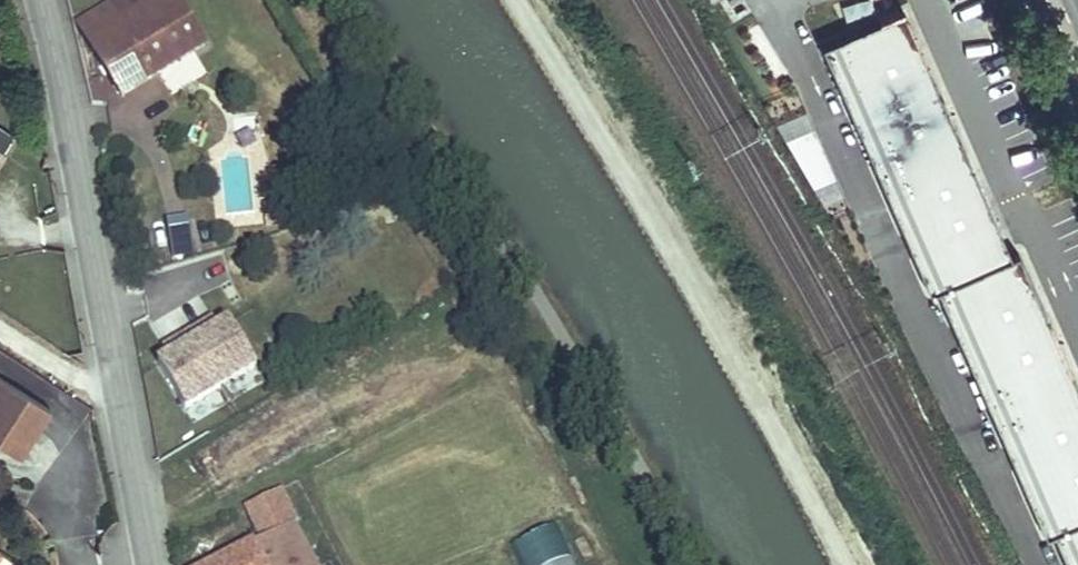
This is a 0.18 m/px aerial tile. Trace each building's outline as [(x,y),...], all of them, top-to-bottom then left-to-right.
[(121,96),(205,45),(178,0),(157,0),(147,6),(144,0),(119,0),(79,25),(121,96)] [(832,51),(1062,564),(1077,564),(1077,406),(905,19),(832,51)] [(797,93),(771,104),(817,209),(843,198),(797,93)] [(13,137),(0,129),(0,151),(3,153),(13,137)] [(276,205),(265,206),(267,226),(278,224),(276,205)] [(158,344),(211,322),(201,298),(148,321),(158,344)] [(231,318),(154,348),(187,431),(231,414),(223,394),(256,382),(231,318)] [(50,410),(0,377),(0,445),(20,457),(50,410)] [(265,540),(292,525),(296,524),(285,500),(252,514),(264,538),(265,540)] [(510,544),(520,564),(573,564),(554,524),(510,544)] [(292,525),(265,540),(264,538),(253,543),(264,564),(314,564),(292,525)] [(253,543),(212,564),(264,564),(253,543)]
